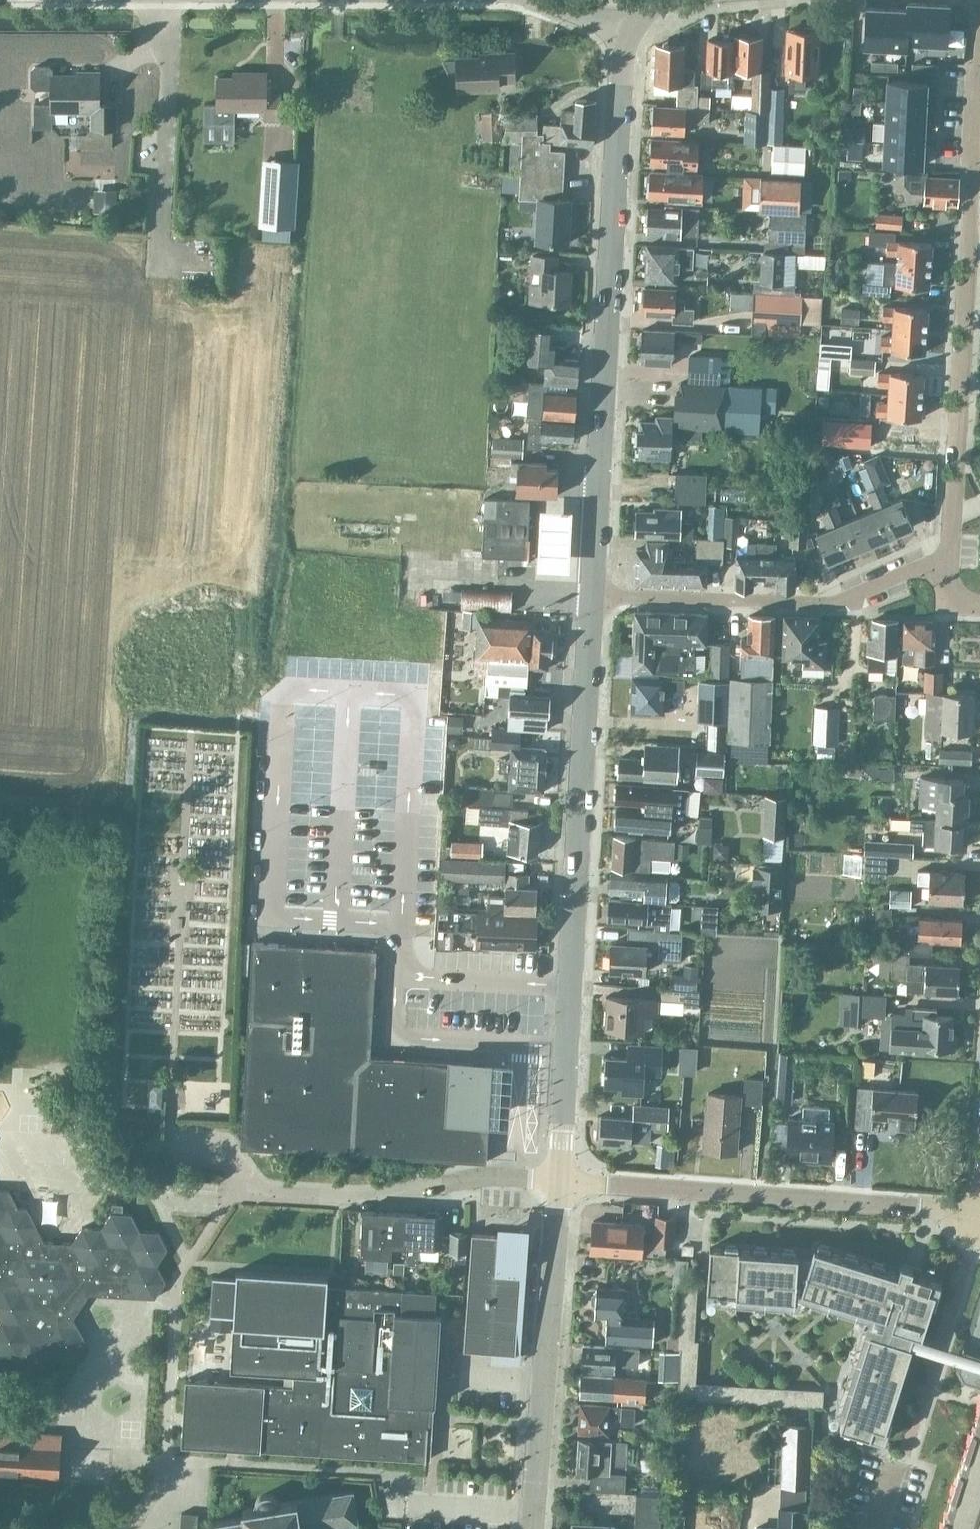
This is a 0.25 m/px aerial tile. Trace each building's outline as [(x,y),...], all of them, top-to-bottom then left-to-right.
[(927,43),(929,3),(908,2),(907,9),(908,9),(907,42),(908,42),(927,43)] [(950,4),(929,3),(927,43),(948,44),(950,4)] [(886,48),(888,8),(867,7),(865,47),(886,48)] [(908,9),(907,9),(888,8),(886,48),(907,49),(908,42),(907,42),(908,9)] [(820,31),(816,31),(816,28),(804,27),(804,31),(789,30),(788,53),(783,53),(783,73),(791,73),(791,89),(804,90),(805,74),(818,74),(820,31)] [(761,70),(763,38),(735,37),(735,40),(734,70),(753,70),(752,83),(751,110),(768,111),(769,88),(770,71),(761,70)] [(708,39),(707,71),(703,71),(702,85),(733,86),(734,70),(735,40),(708,39)] [(654,83),(679,84),(678,106),(698,107),(699,85),(693,85),(694,71),(683,70),(684,47),(656,45),(654,83)] [(460,88),(495,86),(502,86),(501,78),(518,77),(516,50),(493,51),(493,54),(458,56),(458,59),(446,59),(457,81),(460,81),(460,88)] [(885,70),(886,62),(873,61),(872,69),(885,70)] [(899,62),(886,62),(885,70),(898,71),(899,62)] [(926,72),(927,64),(914,63),(913,72),(926,72)] [(939,64),(927,64),(926,72),(939,73),(939,64)] [(34,68),(34,85),(37,88),(54,88),(53,104),(35,103),(35,127),(53,128),(53,112),(92,113),(92,128),(117,128),(117,104),(100,104),(100,90),(100,72),(79,72),(79,75),(53,75),(53,68),(50,65),(37,65),(34,68)] [(205,123),(235,124),(235,109),(265,109),(265,121),(280,121),(281,96),(266,96),(266,74),(241,73),(241,79),(217,78),(217,104),(205,104),(205,123)] [(888,80),(887,101),(927,104),(928,82),(921,82),(888,80)] [(863,87),(855,86),(853,99),(862,100),(863,87)] [(194,98),(213,98),(214,87),(195,87),(194,98)] [(769,88),(768,111),(767,121),(768,121),(783,122),(786,89),(769,88)] [(861,113),(862,100),(853,99),(852,112),(861,113)] [(544,133),(544,142),(551,142),(551,143),(595,145),(597,101),(577,100),(577,112),(563,110),(562,125),(544,124),(544,133)] [(926,124),(927,104),(887,101),(886,122),(926,124)] [(651,110),(651,117),(653,119),(652,132),(684,134),(685,121),(709,123),(710,107),(698,107),(678,106),(654,105),(654,108),(651,110)] [(744,142),(767,143),(768,121),(767,121),(768,111),(751,110),(745,109),(744,142)] [(538,113),(508,113),(508,141),(524,140),(522,173),(564,174),(565,151),(551,150),(551,143),(551,142),(544,142),(544,133),(538,133),(538,113)] [(925,144),(926,124),(886,122),(885,142),(925,144)] [(849,140),(849,127),(842,127),(841,127),(840,140),(849,140)] [(652,153),(651,164),(667,165),(667,168),(683,169),(683,165),(696,166),(698,142),(652,139),(652,141),(649,141),(649,153),(652,153)] [(848,154),(849,140),(840,140),(839,153),(848,154)] [(924,165),(925,144),(885,142),(884,163),(924,165)] [(805,146),(773,145),(772,178),(804,179),(805,146)] [(267,160),(263,225),(292,226),(294,190),(296,162),(267,160)] [(905,169),(905,182),(913,191),(920,191),(924,191),(924,204),(958,206),(960,179),(930,177),(930,170),(921,169),(905,169)] [(503,172),(503,192),(521,192),(522,173),(521,173),(510,172),(503,172)] [(649,198),(666,198),(666,201),(693,202),(693,201),(702,201),(703,174),(694,173),(694,174),(650,172),(650,175),(648,175),(648,185),(650,185),(649,198)] [(521,192),(521,198),(540,199),(537,242),(568,243),(569,228),(574,228),(575,200),(570,200),(570,199),(562,198),(564,174),(522,173),(521,192)] [(761,178),(760,209),(800,211),(801,180),(761,178)] [(665,233),(665,236),(680,237),(680,235),(691,235),(691,236),(699,236),(700,207),(693,207),(693,208),(666,206),(666,210),(648,208),(647,232),(665,233)] [(771,242),(807,243),(808,213),(772,211),(771,242)] [(877,226),(901,228),(903,215),(879,213),(877,226)] [(869,243),(887,244),(887,254),(898,255),(897,263),(930,265),(931,244),(899,242),(899,243),(895,243),(896,233),(870,231),(869,243)] [(646,252),(645,260),(647,263),(647,280),(680,282),(680,266),(694,267),(695,247),(648,245),(648,250),(646,252)] [(762,283),(783,283),(784,252),(763,252),(762,283)] [(533,271),(542,271),(541,284),(532,284),(531,302),(569,304),(571,272),(556,271),(557,256),(533,255),(533,271)] [(863,283),(862,294),(890,296),(891,285),(896,285),(896,286),(897,286),(929,287),(930,265),(897,263),(885,263),(883,284),(863,283)] [(641,301),(644,302),(644,313),(674,315),(674,321),(693,321),(693,308),(684,307),(685,299),(676,298),(677,290),(645,287),(645,290),(641,290),(641,301)] [(753,333),(800,335),(802,296),(754,294),(753,333)] [(894,321),(893,329),(926,331),(927,310),(896,308),(883,307),(882,320),(894,321)] [(532,328),(529,362),(547,364),(545,381),(577,384),(579,359),(564,358),(565,346),(549,345),(550,334),(550,329),(532,328)] [(641,333),(640,342),(642,344),(641,362),(673,364),(673,359),(679,359),(679,349),(673,349),(674,339),(683,339),(683,341),(703,342),(703,332),(643,329),(643,332),(641,333)] [(893,329),(893,338),(881,337),(880,349),(894,350),(894,351),(925,353),(926,331),(893,329)] [(821,342),(820,355),(836,357),(837,344),(821,342)] [(689,355),(688,382),(721,384),(722,357),(689,355)] [(831,368),(831,358),(819,357),(819,367),(831,368)] [(850,371),(875,373),(875,361),(851,359),(850,371)] [(878,385),(891,386),(890,395),(922,397),(923,375),(892,373),(892,374),(879,373),(878,385)] [(530,381),(527,414),(543,416),(575,418),(575,414),(577,393),(546,390),(547,383),(530,381)] [(677,392),(676,416),(678,417),(678,420),(677,427),(703,429),(760,432),(762,387),(721,384),(688,382),(681,381),(680,392),(677,392)] [(920,419),(922,397),(890,395),(889,403),(877,403),(876,415),(889,416),(889,417),(920,419)] [(639,428),(638,448),(640,448),(640,457),(671,458),(672,437),(702,439),(703,429),(677,427),(678,420),(673,420),(673,416),(657,415),(656,421),(641,420),(641,428),(639,428)] [(530,417),(527,447),(542,449),(543,442),(551,443),(551,438),(573,440),(574,421),(542,418),(530,417)] [(822,443),(871,446),(872,421),(824,418),(822,443)] [(525,438),(494,436),(493,455),(524,457),(525,438)] [(512,460),(512,473),(517,474),(516,493),(557,495),(559,469),(547,468),(547,462),(512,460)] [(675,502),(705,503),(706,474),(677,473),(675,502)] [(883,484),(875,488),(894,534),(915,526),(902,496),(890,501),(883,484)] [(875,508),(859,514),(871,544),(894,534),(875,488),(868,491),(875,508)] [(530,499),(484,497),(481,555),(527,557),(530,499)] [(836,505),(829,507),(848,553),(871,544),(859,514),(843,521),(836,505)] [(711,507),(710,537),(724,538),(725,538),(726,507),(711,507)] [(827,528),(816,532),(828,562),(848,553),(829,507),(820,511),(827,528)] [(638,511),(637,537),(693,539),(694,522),(682,522),(682,510),(655,509),(655,512),(638,511)] [(574,512),(540,510),(539,570),(571,571),(574,512)] [(790,546),(807,547),(809,523),(791,522),(790,546)] [(758,532),(757,557),(737,556),(736,588),(754,588),(754,582),(766,582),(767,544),(767,532),(758,532)] [(668,584),(707,586),(708,562),(723,562),(724,538),(710,537),(697,537),(697,561),(669,560),(668,584)] [(639,583),(668,584),(669,560),(670,541),(648,540),(647,550),(636,549),(635,579),(639,583)] [(766,582),(778,582),(778,589),(796,589),(797,557),(776,557),(777,544),(767,544),(766,582)] [(955,568),(973,569),(974,549),(956,548),(955,568)] [(396,579),(395,606),(438,607),(439,593),(414,593),(414,579),(396,579)] [(461,608),(511,611),(512,591),(462,588),(461,608)] [(464,609),(462,627),(477,628),(478,617),(479,610),(464,609)] [(708,614),(635,612),(633,671),(665,672),(665,673),(694,674),(695,650),(688,650),(688,644),(707,645),(708,614)] [(742,639),(741,654),(744,655),(743,667),(761,668),(761,656),(772,656),(774,616),(749,615),(748,639),(742,639)] [(783,656),(803,657),(803,666),(825,667),(827,639),(819,639),(820,618),(785,616),(783,656)] [(477,628),(474,673),(488,674),(487,683),(528,685),(529,667),(548,668),(549,655),(551,655),(555,652),(556,642),(552,637),(550,637),(550,629),(532,628),(532,621),(478,617),(477,628)] [(896,654),(898,621),(872,619),(871,637),(868,637),(867,653),(869,653),(868,669),(884,670),(885,654),(896,654)] [(903,663),(935,664),(936,622),(905,620),(903,663)] [(712,644),(711,676),(728,677),(730,645),(712,644)] [(926,670),(926,690),(943,691),(944,671),(926,670)] [(633,677),(632,712),(663,714),(664,690),(685,691),(685,678),(633,677)] [(698,721),(728,722),(730,683),(700,681),(698,721)] [(492,684),(491,695),(511,696),(509,727),(546,730),(547,714),(549,715),(550,696),(524,694),(525,686),(492,684)] [(918,710),(919,690),(897,690),(897,709),(918,710)] [(929,694),(927,735),(945,736),(945,730),(973,731),(974,695),(929,694)] [(875,720),(894,721),(896,697),(876,696),(875,720)] [(815,706),(814,743),(834,743),(838,743),(839,707),(815,706)] [(749,710),(731,709),(729,751),(747,752),(749,710)] [(493,727),(492,747),(512,748),(511,758),(501,758),(500,770),(510,771),(509,789),(544,791),(545,773),(547,774),(547,771),(550,770),(551,762),(547,760),(548,758),(545,758),(545,749),(519,748),(520,729),(493,727)] [(726,748),(726,736),(708,735),(708,747),(726,748)] [(649,760),(620,758),(618,776),(678,780),(680,747),(650,746),(649,760)] [(940,761),(971,762),(972,751),(941,749),(940,761)] [(696,773),(725,774),(726,752),(698,751),(696,773)] [(922,776),(920,805),(937,806),(936,820),(968,821),(970,796),(963,795),(964,778),(922,776)] [(617,783),(616,802),(646,805),(645,811),(678,814),(688,814),(690,788),(674,787),(617,783)] [(468,802),(492,804),(493,788),(469,787),(468,802)] [(763,835),(785,837),(788,796),(766,794),(763,835)] [(476,820),(477,805),(465,804),(464,820),(476,820)] [(480,807),(479,823),(509,825),(507,851),(538,854),(541,821),(539,821),(540,814),(529,813),(530,809),(511,807),(481,805),(480,807)] [(616,809),(615,828),(672,832),(672,822),(673,814),(616,809)] [(673,814),(672,822),(684,823),(685,823),(686,815),(673,814)] [(891,818),(891,828),(924,829),(923,851),(958,853),(959,847),(967,847),(968,821),(936,820),(891,818)] [(614,836),(612,868),(670,872),(671,859),(674,859),(676,840),(646,838),(614,836)] [(484,842),(453,840),(452,857),(483,859),(484,842)] [(885,841),(884,855),(888,855),(914,856),(914,842),(885,841)] [(884,855),(867,854),(865,875),(887,876),(888,855),(884,855)] [(506,860),(444,857),(443,878),(505,881),(506,860)] [(755,868),(754,883),(761,884),(760,907),(780,909),(783,869),(755,868)] [(930,884),(929,902),(964,904),(965,873),(918,870),(918,883),(930,884)] [(488,909),(504,910),(536,911),(537,887),(528,887),(529,874),(506,873),(505,895),(488,894),(488,909)] [(668,878),(612,874),(610,893),(625,894),(624,900),(666,903),(666,900),(677,901),(680,898),(681,884),(678,881),(668,880),(668,878)] [(891,890),(890,907),(900,907),(911,908),(911,891),(891,890)] [(610,899),(608,920),(638,922),(638,924),(654,925),(653,929),(670,930),(671,917),(672,905),(610,899)] [(478,910),(439,908),(438,947),(454,948),(454,929),(478,930),(477,946),(536,949),(537,914),(478,911),(478,910)] [(869,912),(869,922),(898,923),(899,913),(869,912)] [(904,933),(903,953),(910,953),(932,955),(933,943),(931,943),(931,939),(962,941),(963,919),(921,917),(921,916),(908,915),(906,934),(904,933)] [(680,961),(681,931),(670,930),(653,929),(629,928),(628,944),(612,943),(610,971),(644,973),(645,959),(680,961)] [(241,1143),(241,1147),(365,1154),(487,1161),(493,1063),(371,1055),(376,961),(377,949),(253,942),(252,951),(246,1054),(241,1143)] [(891,952),(889,979),(907,980),(906,989),(925,991),(959,993),(961,966),(910,963),(910,953),(903,953),(891,952)] [(699,1006),(700,990),(662,987),(661,999),(684,1000),(684,1005),(699,1006)] [(885,1017),(885,1013),(886,997),(861,995),(859,1016),(882,1017),(885,1017)] [(655,1015),(656,1000),(609,997),(607,1028),(642,1031),(643,1014),(655,1015)] [(894,1014),(891,1049),(925,1051),(925,1046),(956,1048),(957,1034),(952,1033),(953,1016),(937,1015),(938,1009),(908,1007),(907,1015),(894,1014)] [(608,1057),(606,1084),(623,1085),(623,1092),(642,1093),(643,1072),(661,1072),(663,1046),(634,1045),(634,1058),(608,1057)] [(863,1061),(862,1076),(874,1077),(875,1061),(863,1061)] [(745,1102),(761,1103),(763,1080),(747,1078),(745,1102)] [(898,1118),(897,1129),(917,1130),(920,1091),(859,1087),(856,1127),(872,1128),(873,1116),(898,1118)] [(704,1150),(737,1152),(741,1095),(709,1093),(704,1150)] [(652,1134),(649,1134),(649,1130),(668,1131),(670,1107),(634,1104),(633,1118),(601,1116),(599,1142),(631,1144),(632,1141),(643,1141),(643,1143),(651,1143),(652,1134)] [(788,1156),(831,1159),(833,1122),(829,1122),(829,1110),(804,1108),(803,1120),(790,1119),(788,1156)] [(3,1321),(0,1324),(0,1354),(20,1355),(28,1373),(47,1374),(57,1358),(77,1359),(88,1343),(74,1317),(90,1294),(156,1298),(167,1283),(159,1264),(169,1249),(160,1232),(140,1231),(134,1213),(113,1212),(106,1228),(82,1226),(73,1244),(45,1242),(28,1207),(19,1206),(9,1189),(0,1189),(0,1315),(3,1321)] [(361,1256),(381,1257),(391,1258),(392,1245),(406,1246),(408,1213),(363,1210),(363,1212),(365,1212),(362,1254),(361,1254),(361,1256)] [(406,1263),(419,1263),(420,1247),(441,1248),(443,1216),(438,1211),(429,1210),(426,1214),(408,1213),(406,1246),(406,1263)] [(591,1252),(666,1258),(667,1245),(674,1246),(676,1218),(657,1217),(655,1243),(643,1242),(644,1224),(593,1220),(591,1252)] [(450,1252),(468,1253),(469,1233),(451,1232),(450,1252)] [(464,1349),(516,1353),(524,1236),(472,1233),(464,1349)] [(711,1247),(708,1291),(799,1298),(802,1289),(886,1315),(893,1292),(903,1295),(902,1299),(900,1298),(892,1325),(922,1334),(932,1301),(935,1302),(939,1290),(929,1287),(932,1277),(912,1271),(913,1267),(902,1263),(899,1273),(885,1269),(886,1265),(874,1262),(873,1265),(857,1260),(858,1257),(847,1253),(846,1256),(830,1251),(831,1248),(819,1244),(818,1247),(815,1247),(812,1255),(799,1254),(796,1253),(796,1250),(784,1249),(783,1252),(767,1251),(767,1248),(755,1247),(755,1250),(738,1249),(739,1246),(726,1245),(726,1248),(711,1247)] [(186,1377),(182,1442),(368,1455),(370,1421),(429,1425),(430,1405),(436,1406),(442,1316),(435,1316),(437,1293),(328,1286),(329,1275),(238,1268),(237,1276),(213,1275),(211,1312),(234,1314),(231,1368),(295,1373),(294,1384),(186,1377)] [(681,1279),(681,1287),(694,1288),(694,1280),(681,1279)] [(593,1295),(592,1302),(595,1305),(595,1316),(607,1316),(606,1341),(653,1344),(654,1318),(627,1316),(629,1289),(596,1287),(596,1292),(593,1295)] [(681,1287),(681,1295),(693,1296),(694,1288),(681,1287)] [(957,1370),(963,1381),(979,1386),(979,1294),(957,1370)] [(681,1295),(680,1303),(693,1304),(693,1296),(681,1295)] [(876,1312),(870,1330),(911,1343),(915,1332),(890,1324),(897,1304),(890,1302),(885,1315),(876,1312)] [(680,1303),(680,1311),(693,1312),(693,1304),(680,1303)] [(680,1311),(679,1319),(692,1320),(693,1312),(680,1311)] [(679,1319),(679,1327),(692,1328),(692,1320),(679,1319)] [(679,1327),(678,1335),(691,1336),(692,1328),(679,1327)] [(870,1330),(841,1425),(871,1435),(875,1424),(889,1429),(893,1416),(890,1415),(896,1397),(899,1398),(902,1386),(899,1385),(904,1370),(907,1371),(911,1359),(908,1358),(912,1343),(870,1330)] [(678,1335),(678,1343),(682,1343),(691,1344),(695,1344),(695,1336),(691,1336),(678,1335)] [(584,1344),(583,1370),(615,1372),(616,1365),(639,1367),(640,1348),(584,1344)] [(682,1350),(681,1358),(694,1359),(695,1351),(682,1350)] [(681,1358),(681,1366),(694,1367),(694,1359),(681,1358)] [(681,1366),(680,1374),(693,1375),(694,1367),(681,1366)] [(680,1374),(680,1382),(693,1383),(693,1375),(680,1374)] [(581,1396),(645,1400),(646,1379),(583,1375),(581,1396)] [(679,1399),(695,1400),(695,1386),(693,1383),(680,1382),(679,1399)] [(695,1400),(703,1400),(703,1386),(695,1386),(695,1400)] [(703,1400),(711,1401),(711,1387),(703,1386),(703,1400)] [(711,1401),(719,1401),(719,1387),(711,1387),(711,1401)] [(719,1401),(727,1401),(727,1388),(719,1387),(719,1401)] [(727,1401),(735,1402),(735,1388),(727,1388),(727,1401)] [(735,1402),(743,1402),(743,1389),(735,1388),(735,1402)] [(743,1402),(751,1403),(751,1389),(743,1389),(743,1402)] [(751,1403),(759,1403),(759,1390),(751,1389),(751,1403)] [(759,1403),(767,1404),(767,1390),(759,1390),(759,1403)] [(767,1404),(775,1404),(775,1390),(767,1390),(767,1404)] [(775,1404),(783,1405),(783,1391),(775,1390),(775,1404)] [(783,1405),(791,1405),(791,1391),(783,1391),(783,1405)] [(791,1405),(799,1405),(799,1392),(791,1391),(791,1405)] [(799,1405),(807,1406),(807,1392),(799,1392),(799,1405)] [(807,1406),(815,1406),(815,1393),(807,1392),(807,1406)] [(824,1393),(815,1393),(815,1406),(823,1407),(824,1393)] [(636,1406),(581,1403),(580,1432),(609,1433),(610,1417),(622,1418),(621,1423),(634,1424),(636,1406)] [(975,1428),(973,1428),(965,1453),(967,1454),(962,1466),(961,1465),(952,1493),(954,1494),(946,1516),(944,1515),(943,1528),(979,1528),(979,1413),(975,1428)] [(368,1455),(427,1459),(429,1425),(370,1421),(368,1455)] [(783,1425),(782,1485),(810,1486),(811,1426),(783,1425)] [(59,1474),(61,1434),(0,1430),(0,1471),(59,1474)] [(579,1439),(577,1471),(592,1472),(591,1489),(609,1490),(626,1491),(627,1473),(611,1472),(611,1464),(627,1465),(628,1442),(579,1439)] [(315,1527),(358,1520),(354,1491),(281,1502),(280,1498),(278,1495),(276,1492),(272,1491),(268,1490),(264,1491),(262,1493),(259,1495),(257,1499),(255,1502),(256,1506),(244,1508),(245,1514),(213,1519),(215,1528),(315,1528),(315,1527)] [(662,1495),(637,1494),(635,1528),(661,1528),(662,1495)] [(757,1528),(805,1528),(806,1509),(781,1508),(780,1527),(757,1527),(757,1528)] [(186,1528),(189,1528),(192,1515),(179,1512),(176,1527),(186,1528)]
